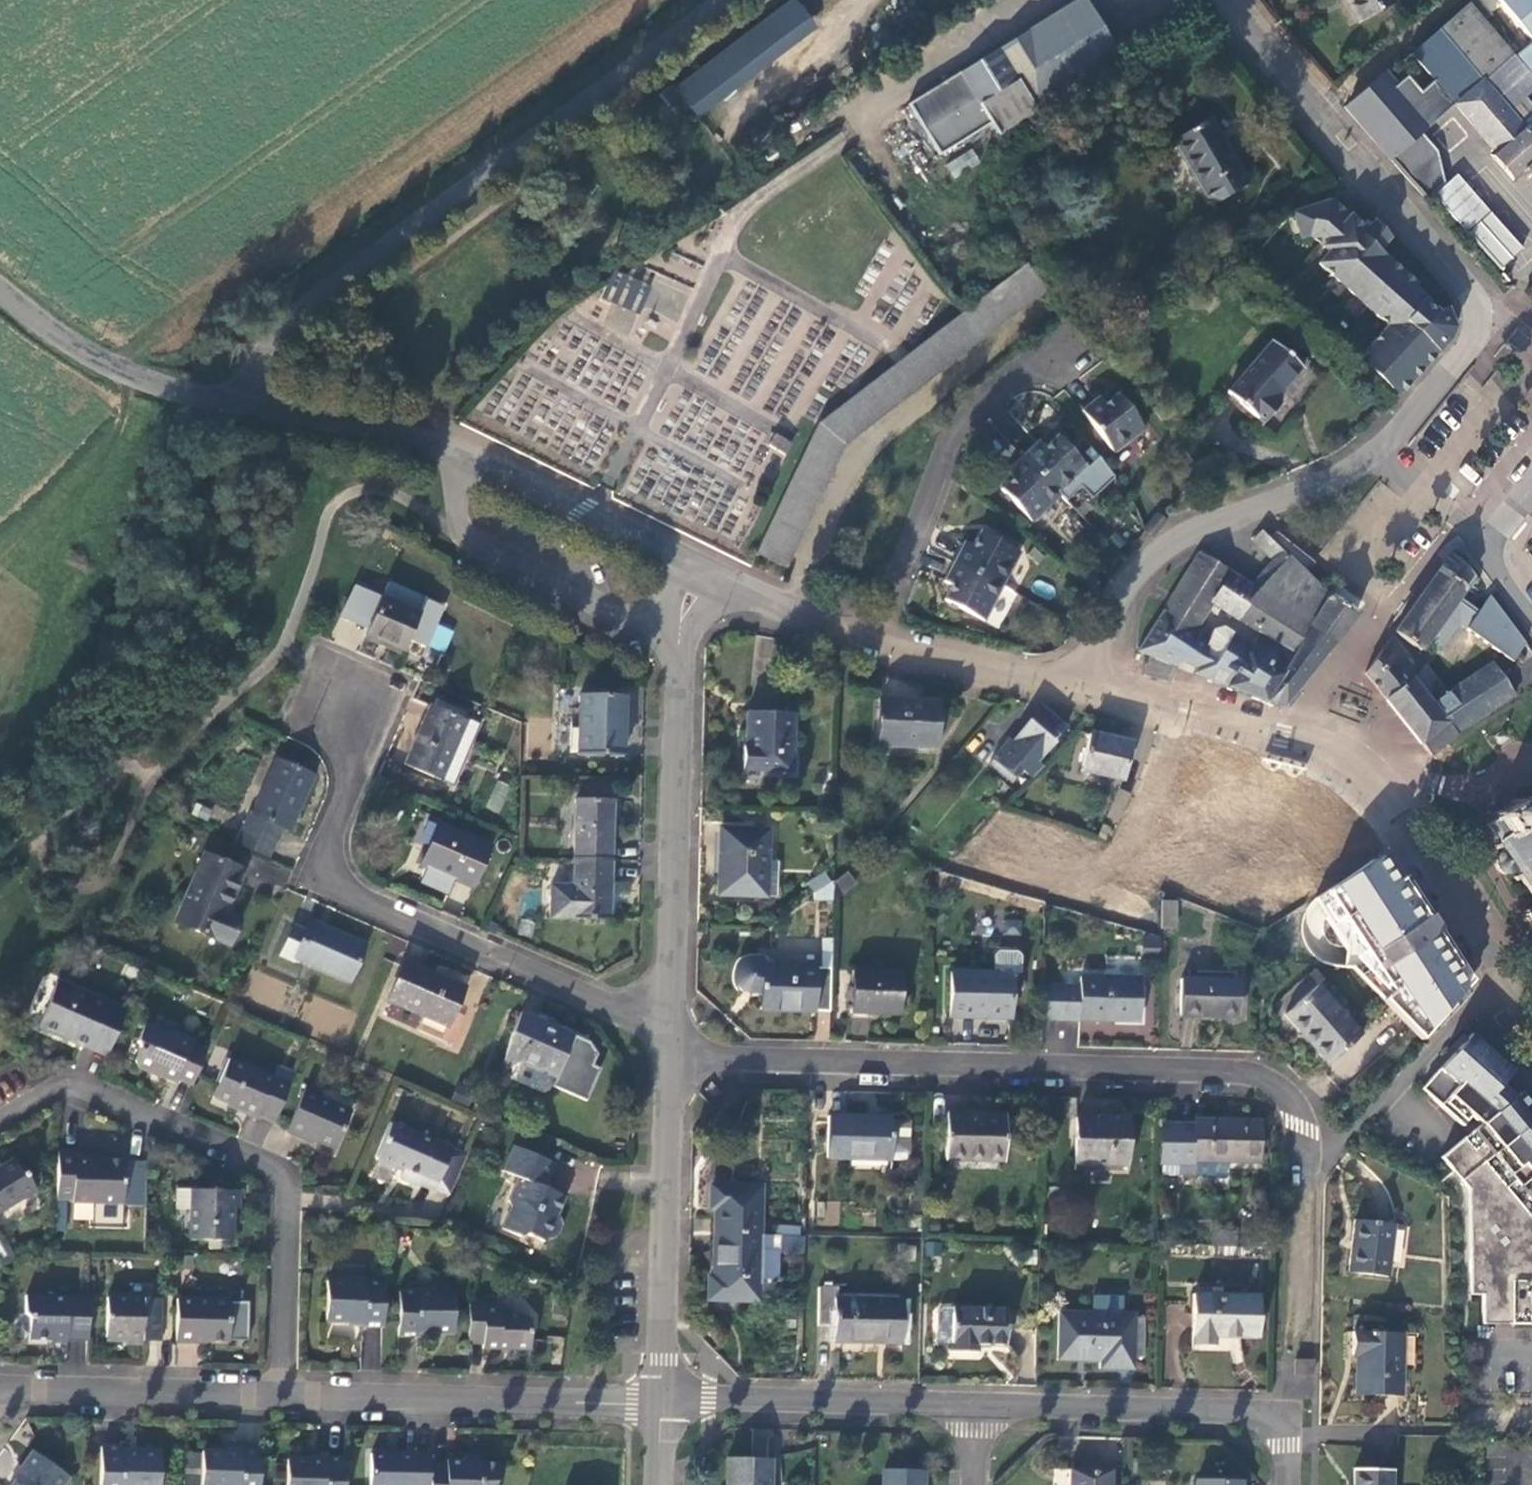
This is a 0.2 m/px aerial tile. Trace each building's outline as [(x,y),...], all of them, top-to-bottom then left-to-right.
[(822,30),(802,0),(795,0),(672,81),(697,117),(748,83),(746,81),(822,30)] [(1123,60),(1086,0),(1076,0),(958,73),(998,140),(1059,100),(1123,60)] [(1396,3),(1394,0),(1343,0),(1356,24),(1396,3)] [(1482,0),(1472,0),(1411,54),(1434,80),(1455,104),(1453,106),(1493,152),(1490,155),(1513,181),(1531,165),(1531,117),(1530,114),(1519,123),(1499,99),(1515,85),(1500,68),(1513,57),(1484,23),(1494,14),(1482,0)] [(1513,57),(1500,68),(1515,85),(1499,99),(1519,123),(1530,114),(1531,117),(1531,107),(1523,97),(1531,90),(1531,78),(1513,57)] [(1406,76),(1395,86),(1383,72),(1349,102),(1372,129),(1368,133),(1406,178),(1435,153),(1420,135),(1453,106),(1455,104),(1434,80),(1420,92),(1406,76)] [(962,124),(977,114),(966,99),(952,109),(962,124)] [(1250,185),(1209,117),(1172,140),(1208,201),(1222,202),(1250,185)] [(972,147),(945,165),(955,180),(982,163),(972,147)] [(1443,184),(1435,153),(1406,178),(1425,199),(1443,184)] [(1499,269),(1523,248),(1458,172),(1434,192),(1499,269)] [(1346,207),(1330,192),(1287,213),(1300,237),(1308,233),(1328,252),(1320,264),(1388,326),(1358,360),(1398,396),(1451,340),(1453,336),(1454,331),(1454,327),(1444,302),(1430,304),(1417,294),(1419,292),(1407,282),(1412,278),(1373,246),(1386,230),(1369,212),(1362,218),(1349,205),(1346,207)] [(1231,266),(1241,255),(1230,245),(1218,254),(1231,266)] [(637,312),(648,282),(614,269),(603,298),(637,312)] [(1031,306),(1011,279),(975,305),(803,436),(739,570),(771,584),(829,461),(1031,306)] [(607,329),(630,333),(634,310),(611,306),(607,329)] [(1226,396),(1268,424),(1308,364),(1267,336),(1226,396)] [(1113,455),(1146,430),(1117,394),(1104,404),(1098,396),(1079,412),(1113,455)] [(768,448),(787,457),(793,443),(774,434),(768,448)] [(1066,502),(1081,487),(1093,499),(1111,480),(1092,462),(1087,467),(1056,436),(1044,448),(1038,442),(1022,457),(1061,496),(1066,502)] [(1099,456),(1092,462),(1111,480),(1115,476),(1099,456)] [(1031,524),(1061,496),(1022,457),(1006,473),(1012,479),(1000,491),(1031,524)] [(1156,538),(1167,522),(1157,516),(1146,531),(1156,538)] [(1257,548),(1267,536),(1262,530),(1251,541),(1257,548)] [(954,562),(1003,587),(1020,553),(979,531),(972,546),(965,542),(954,562)] [(1276,708),(1283,706),(1295,691),(1332,646),(1357,615),(1334,600),(1267,536),(1257,548),(1279,567),(1271,576),(1307,602),(1298,617),(1257,591),(1201,554),(1138,652),(1148,656),(1172,666),(1176,668),(1187,660),(1197,665),(1205,680),(1276,708)] [(1471,604),(1482,589),(1476,576),(1452,554),(1419,599),(1395,632),(1422,651),(1430,641),(1443,651),(1462,625),(1514,664),(1527,645),(1492,596),(1481,611),(1471,604)] [(985,623),(1003,587),(954,562),(943,582),(951,586),(944,601),(985,623)] [(1307,602),(1271,576),(1257,591),(1298,617),(1307,602)] [(401,651),(418,614),(403,608),(409,596),(386,586),(365,635),(401,651)] [(1003,586),(986,621),(998,627),(1016,592),(1003,586)] [(1420,671),(1392,636),(1366,673),(1386,699),(1412,678),(1433,706),(1448,696),(1426,667),(1420,671)] [(1515,697),(1495,666),(1448,696),(1458,709),(1452,713),(1455,717),(1422,743),(1426,748),(1432,757),(1455,738),(1515,697)] [(1458,709),(1448,696),(1433,706),(1412,678),(1386,699),(1414,733),(1422,743),(1455,717),(1452,713),(1458,709)] [(622,756),(624,696),(578,696),(576,755),(622,756)] [(409,698),(401,731),(417,735),(424,702),(409,698)] [(938,702),(880,699),(878,747),(935,751),(938,702)] [(465,722),(430,707),(404,764),(440,780),(465,722)] [(1067,728),(1042,707),(1014,742),(1009,738),(993,759),(1016,780),(1023,772),(1032,779),(1045,767),(1038,762),(1067,728)] [(792,773),(794,713),(747,713),(746,745),(742,746),(742,772),(792,773)] [(452,785),(479,721),(468,716),(465,722),(440,780),(452,785)] [(1132,743),(1090,734),(1081,773),(1123,782),(1132,743)] [(993,759),(988,765),(1012,785),(1016,780),(993,759)] [(312,778),(276,762),(253,815),(250,813),(243,828),(270,840),(276,826),(281,828),(289,831),(312,778)] [(485,807),(499,813),(511,785),(497,779),(485,807)] [(1119,823),(1132,795),(1120,790),(1106,818),(1119,823)] [(1486,825),(1497,840),(1495,841),(1501,851),(1497,854),(1495,857),(1493,861),(1493,866),(1495,870),(1499,874),(1503,876),(1508,877),(1513,875),(1517,872),(1531,896),(1531,809),(1525,799),(1486,825)] [(573,861),(609,862),(611,801),(575,800),(573,861)] [(270,840),(243,828),(236,845),(267,858),(281,828),(276,826),(270,840)] [(472,889),(490,848),(437,826),(420,866),(472,889)] [(766,898),(768,830),(721,830),(719,897),(766,898)] [(1407,892),(1381,856),(1318,896),(1313,902),(1307,912),(1304,921),(1302,931),(1304,939),(1306,946),(1312,953),(1319,961),(1331,966),(1352,969),(1422,1036),(1472,982),(1445,945),(1407,892)] [(242,873),(203,857),(175,923),(228,947),(239,921),(225,914),(242,873)] [(608,920),(609,862),(573,861),(572,887),(548,887),(548,919),(608,920)] [(813,896),(832,883),(824,871),(807,883),(813,896)] [(847,871),(833,882),(843,894),(856,883),(847,871)] [(1161,903),(1161,931),(1175,930),(1176,903),(1161,903)] [(364,947),(310,923),(305,934),(291,930),(278,958),(292,963),(293,960),(349,984),(364,947)] [(757,936),(708,936),(707,961),(757,961),(757,936)] [(996,957),(995,974),(1011,974),(1020,974),(1021,958),(1017,954),(999,953),(996,957)] [(753,991),(758,991),(757,1013),(815,1014),(815,1013),(830,1014),(831,974),(816,973),(816,968),(753,967),(747,962),(745,963),(742,965),(739,969),(738,971),(736,975),(736,979),(736,982),(737,985),(738,988),(740,992),(744,995),(747,996),(753,991)] [(463,989),(403,963),(387,1003),(447,1028),(463,989)] [(902,972),(851,971),(851,1014),(901,1016),(902,972)] [(951,973),(950,1018),(1011,1020),(1011,974),(995,974),(951,973)] [(1080,976),(1080,986),(1043,985),(1041,1021),(1116,1023),(1116,1017),(1139,1017),(1140,978),(1080,976)] [(1240,980),(1181,979),(1180,1017),(1239,1020),(1240,980)] [(44,1027),(111,1056),(130,1012),(62,984),(44,1027)] [(1363,1035),(1319,985),(1285,1016),(1329,1067),(1363,1035)] [(573,1038),(520,1015),(511,1034),(500,1073),(519,1064),(555,1079),(573,1038)] [(181,1079),(196,1086),(211,1052),(198,1045),(199,1041),(181,1034),(180,1037),(150,1025),(142,1042),(144,1049),(139,1061),(142,1068),(153,1073),(159,1070),(163,1072),(162,1076),(180,1084),(181,1079)] [(1472,1298),(1485,1297),(1485,1327),(1531,1327),(1531,1107),(1522,1095),(1517,1099),(1503,1086),(1515,1073),(1473,1036),(1425,1090),(1466,1127),(1474,1118),(1484,1126),(1473,1135),(1446,1160),(1471,1192),(1472,1298)] [(573,1038),(555,1079),(551,1088),(586,1102),(599,1070),(592,1067),(596,1056),(588,1045),(573,1038)] [(261,1115),(278,1123),(295,1082),(278,1074),(276,1078),(234,1062),(219,1097),(244,1108),(243,1111),(259,1117),(261,1115)] [(310,1088),(291,1132),(305,1138),(307,1136),(340,1148),(355,1112),(324,1098),(326,1094),(310,1088)] [(248,1113),(238,1136),(260,1146),(270,1123),(248,1113)] [(1007,1116),(947,1114),(945,1162),(1005,1163),(1007,1116)] [(828,1117),(827,1161),(892,1162),(893,1152),(893,1122),(893,1118),(828,1117)] [(1129,1119),(1077,1118),(1075,1166),(1128,1167),(1129,1119)] [(1261,1122),(1198,1120),(1197,1127),(1165,1126),(1164,1167),(1179,1168),(1179,1177),(1196,1178),(1196,1163),(1260,1164),(1261,1122)] [(910,1122),(893,1122),(893,1152),(910,1153),(910,1122)] [(456,1150),(394,1124),(381,1156),(384,1166),(393,1170),(400,1167),(407,1171),(404,1179),(420,1186),(422,1184),(438,1191),(456,1150)] [(555,1162),(516,1145),(506,1171),(519,1177),(511,1198),(514,1207),(505,1228),(522,1235),(530,1233),(548,1241),(550,1235),(554,1238),(558,1236),(563,1223),(562,1217),(559,1215),(568,1194),(545,1186),(555,1162)] [(81,1149),(62,1149),(61,1196),(130,1198),(130,1156),(99,1155),(99,1152),(81,1152),(81,1149)] [(0,1170),(0,1214),(41,1188),(27,1167),(24,1169),(17,1158),(0,1170)] [(714,1236),(761,1237),(762,1189),(754,1189),(710,1188),(710,1211),(714,1212),(714,1236)] [(195,1238),(236,1240),(237,1207),(244,1207),(243,1193),(238,1190),(196,1190),(195,1238)] [(1095,1205),(1056,1191),(1043,1226),(1083,1240),(1095,1205)] [(1396,1225),(1354,1220),(1349,1273),(1390,1279),(1396,1225)] [(760,1302),(761,1237),(714,1236),(712,1279),(708,1278),(706,1301),(760,1302)] [(913,1264),(914,1247),(898,1247),(898,1264),(913,1264)] [(368,1326),(386,1327),(387,1282),(331,1281),(331,1321),(348,1321),(352,1324),(367,1323),(368,1326)] [(838,1288),(819,1287),(817,1328),(833,1328),(833,1343),(879,1345),(879,1339),(903,1340),(905,1301),(838,1300),(838,1288)] [(458,1293),(404,1291),(403,1337),(422,1337),(422,1332),(456,1333),(458,1293)] [(33,1337),(92,1340),(93,1296),(30,1295),(29,1314),(34,1318),(33,1337)] [(1258,1296),(1194,1295),(1194,1346),(1216,1347),(1216,1338),(1259,1339),(1258,1296)] [(164,1299),(112,1298),(111,1337),(132,1337),(132,1340),(165,1341),(165,1314),(163,1315),(164,1299)] [(181,1299),(179,1342),(199,1343),(199,1340),(232,1340),(233,1300),(181,1299)] [(490,1300),(472,1299),(471,1343),(488,1343),(488,1348),(534,1349),(534,1319),(523,1315),(517,1315),(511,1310),(504,1310),(498,1304),(490,1304),(490,1300)] [(950,1345),(952,1308),(942,1308),(936,1313),(935,1340),(940,1345),(950,1345)] [(1007,1347),(1008,1309),(952,1308),(950,1345),(950,1353),(974,1354),(975,1346),(1007,1347)] [(1135,1315),(1061,1314),(1059,1361),(1102,1362),(1102,1369),(1135,1371),(1135,1315)] [(376,1355),(379,1331),(367,1329),(364,1354),(376,1355)] [(1402,1397),(1403,1334),(1353,1333),(1353,1356),(1357,1357),(1356,1397),(1402,1397)] [(104,1484),(163,1484),(164,1455),(127,1452),(127,1447),(105,1446),(104,1484)] [(264,1451),(243,1450),(243,1453),(207,1452),(206,1484),(263,1484),(264,1451)] [(36,1451),(26,1465),(27,1467),(15,1484),(69,1484),(74,1477),(36,1451)] [(196,1484),(201,1484),(203,1453),(188,1452),(186,1484),(196,1484)] [(434,1453),(399,1452),(399,1455),(375,1454),(374,1484),(433,1484),(433,1463),(434,1453)] [(433,1463),(433,1484),(498,1484),(498,1483),(503,1479),(503,1463),(484,1462),(484,1457),(467,1457),(467,1459),(450,1460),(450,1463),(433,1463)] [(349,1459),(328,1458),(328,1459),(291,1460),(290,1484),(348,1484),(349,1459)] [(773,1459),(728,1459),(727,1484),(772,1484),(773,1459)] [(1394,1470),(1355,1469),(1354,1484),(1394,1484),(1394,1470)] [(925,1470),(882,1470),(882,1484),(925,1484),(925,1470)] [(1115,1471),(1072,1470),(1071,1484),(1114,1484),(1115,1471)]
